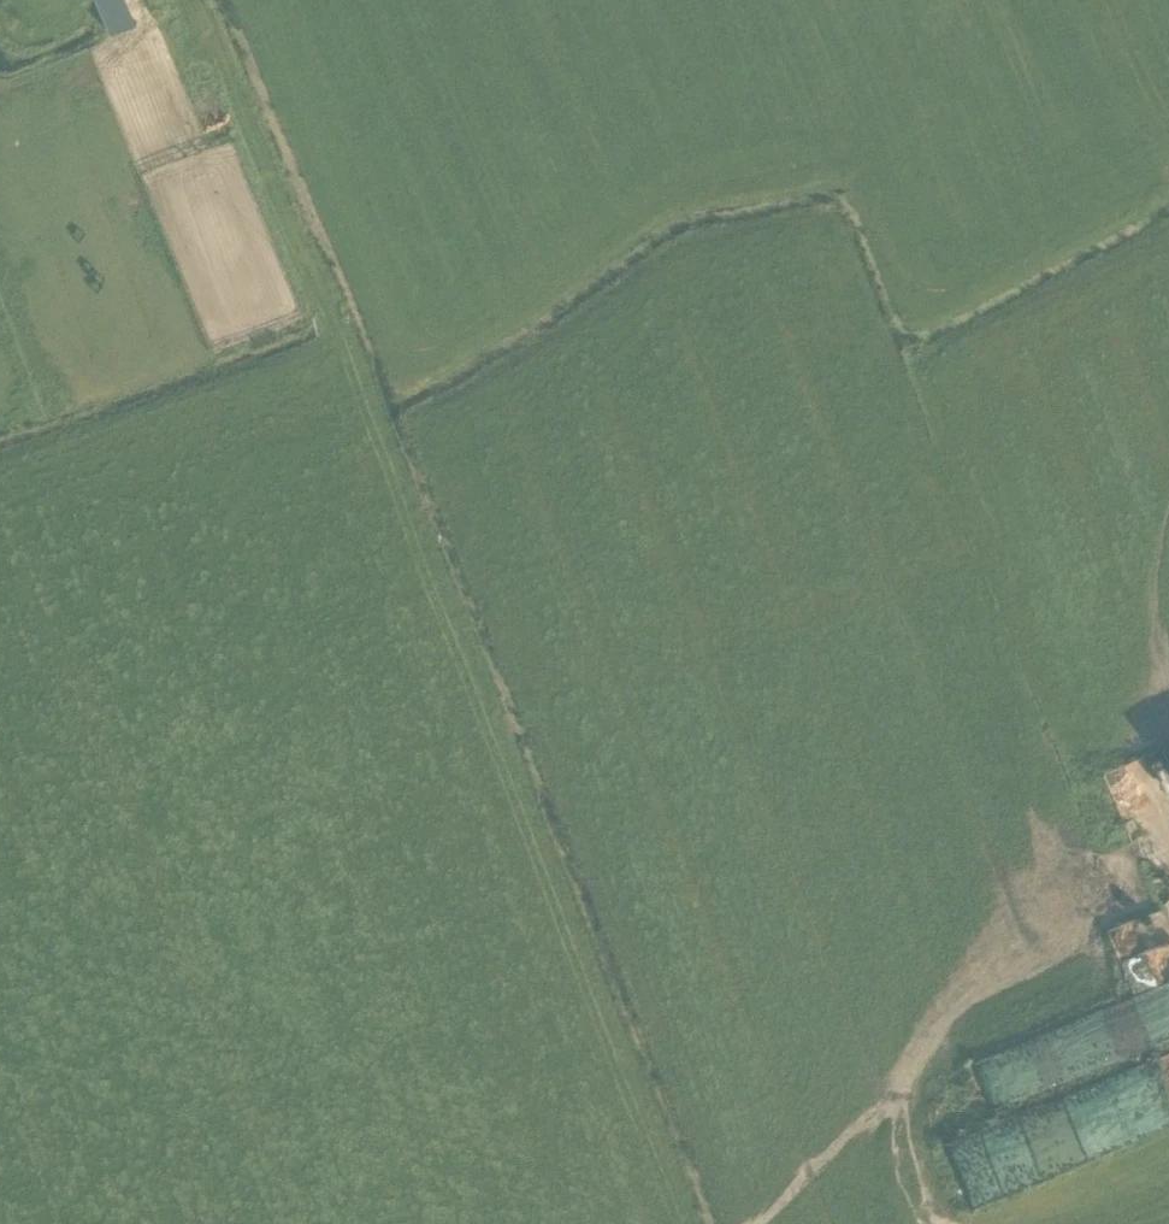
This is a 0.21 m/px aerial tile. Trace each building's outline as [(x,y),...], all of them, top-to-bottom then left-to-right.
[(1106,929),(1133,993),(1162,981),(1148,948),(1168,939),(1168,921),(1163,906),(1106,929)]
